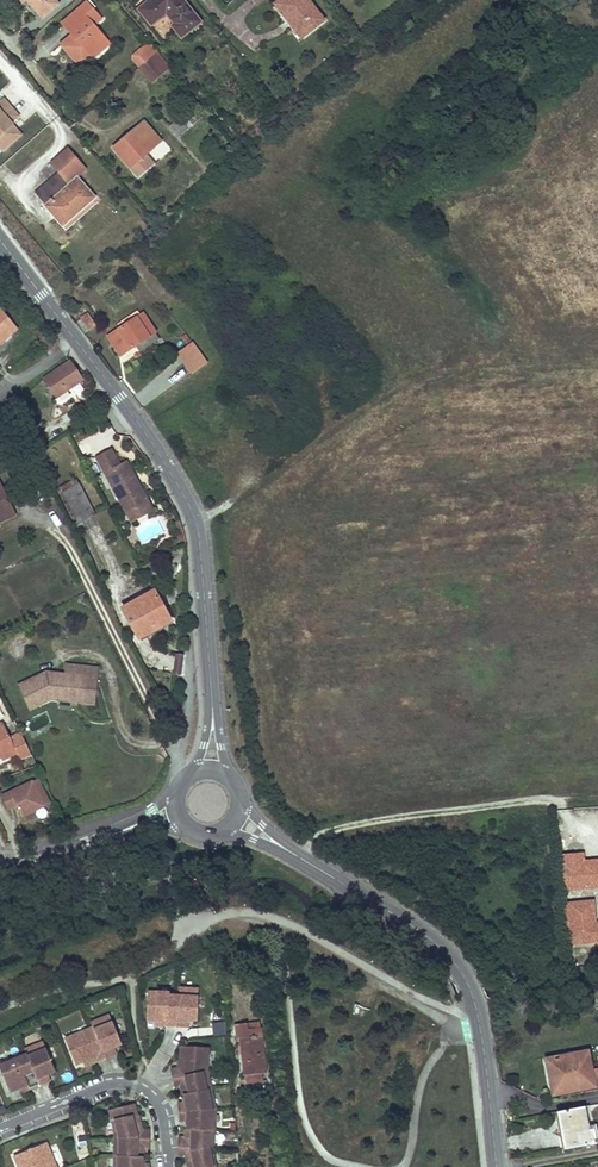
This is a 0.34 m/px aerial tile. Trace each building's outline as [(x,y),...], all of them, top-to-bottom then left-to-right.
[(57,4),(54,0),(28,0),(31,3),(42,17),(57,4)] [(136,10),(149,27),(165,14),(173,24),(171,27),(180,38),(200,23),(182,0),(148,0),(136,10)] [(306,0),(279,0),(275,4),(301,36),(322,20),(306,0)] [(53,44),(47,49),(62,67),(83,49),(89,56),(106,41),(92,24),(88,20),(94,15),(84,3),(46,35),(50,40),(53,44)] [(98,19),(94,15),(88,20),(92,24),(98,19)] [(62,67),(47,49),(53,44),(50,40),(41,48),(64,76),(89,56),(83,49),(62,67)] [(157,54),(149,44),(140,53),(139,56),(146,63),(157,54)] [(158,84),(172,72),(157,54),(146,63),(143,65),(158,84)] [(138,70),(153,88),(158,84),(143,65),(138,70)] [(4,149),(21,134),(11,122),(19,115),(4,98),(0,102),(0,145),(4,149)] [(190,109),(169,128),(176,135),(197,117),(190,109)] [(144,122),(113,149),(138,178),(153,164),(146,155),(161,143),(144,122)] [(45,207),(62,226),(94,196),(76,176),(86,167),(69,149),(53,163),(60,171),(36,192),(47,205),(45,207)] [(111,334),(144,314),(141,308),(108,328),(111,334)] [(15,331),(0,313),(0,344),(15,331)] [(96,326),(88,313),(81,318),(88,331),(96,326)] [(140,351),(159,339),(144,314),(111,334),(108,336),(120,355),(136,345),(140,351)] [(177,353),(192,374),(206,363),(191,343),(177,353)] [(69,363),(44,380),(56,398),(81,382),(69,363)] [(36,438),(29,441),(31,447),(34,446),(36,450),(41,448),(36,438)] [(104,475),(119,467),(111,451),(96,459),(104,475)] [(104,475),(127,517),(149,505),(126,463),(119,467),(104,475)] [(73,480),(59,487),(78,523),(92,515),(73,480)] [(10,508),(0,490),(0,513),(10,508)] [(149,505),(127,517),(131,524),(153,512),(149,505)] [(153,591),(122,608),(138,639),(170,623),(153,591)] [(182,671),(184,653),(175,652),(173,671),(182,671)] [(42,660),(31,664),(34,672),(45,669),(42,660)] [(46,673),(17,687),(28,710),(50,700),(71,701),(72,691),(80,691),(80,685),(95,685),(97,667),(65,665),(64,674),(46,673)] [(72,691),(71,701),(95,702),(95,685),(80,685),(80,691),(72,691)] [(0,725),(0,755),(14,748),(16,753),(20,761),(30,756),(19,734),(10,738),(3,724),(0,725)] [(0,755),(1,757),(2,760),(16,753),(14,748),(0,755)] [(16,807),(21,818),(50,804),(38,779),(9,793),(16,807)] [(16,807),(9,793),(1,797),(8,811),(16,807)] [(195,989),(175,988),(175,993),(145,991),(143,1019),(163,1020),(163,1024),(184,1026),(184,1019),(194,1020),(195,989)] [(107,1016),(88,1024),(90,1028),(63,1040),(74,1066),(81,1062),(91,1058),(93,1062),(113,1054),(110,1048),(119,1044),(107,1016)] [(248,1024),(235,1025),(237,1039),(239,1039),(244,1084),(262,1083),(262,1072),(265,1072),(260,1028),(248,1028),(248,1024)] [(24,1051),(26,1055),(0,1066),(0,1070),(9,1092),(17,1089),(27,1085),(29,1089),(49,1081),(47,1077),(55,1073),(43,1043),(24,1051)] [(181,1047),(180,1068),(171,1070),(175,1088),(181,1087),(184,1103),(178,1103),(179,1121),(185,1121),(185,1138),(179,1138),(178,1156),(186,1157),(189,1166),(215,1166),(212,1155),(215,1110),(206,1066),(207,1065),(208,1048),(181,1047)] [(547,1060),(548,1072),(551,1071),(555,1091),(577,1087),(578,1089),(597,1085),(597,1067),(591,1069),(588,1052),(547,1060)] [(91,1058),(81,1062),(83,1067),(93,1062),(91,1058)] [(27,1085),(17,1089),(19,1093),(29,1089),(27,1085)] [(149,1165),(141,1166),(141,1149),(147,1149),(148,1130),(140,1130),(134,1104),(109,1110),(114,1132),(113,1166),(149,1166),(149,1165)] [(560,1112),(566,1149),(597,1143),(597,1130),(592,1131),(591,1129),(588,1130),(583,1108),(560,1112)] [(15,1155),(20,1166),(58,1166),(56,1163),(53,1164),(49,1155),(52,1154),(47,1142),(15,1155)] [(55,1163),(63,1161),(61,1150),(53,1151),(55,1163)]
